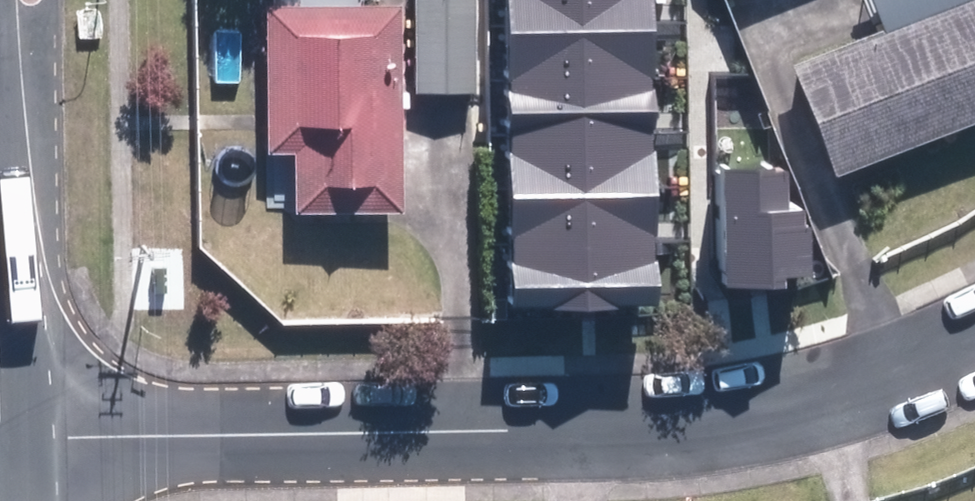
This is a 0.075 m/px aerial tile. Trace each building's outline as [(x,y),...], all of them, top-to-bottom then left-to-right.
[(423,87),(473,86),(472,0),(422,0),(423,87)] [(510,19),(655,16),(654,0),(510,0),(510,19)] [(835,178),(974,127),(974,0),(876,0),(890,37),(796,72),(835,178)] [(510,19),(511,74),(656,71),(655,16),(510,19)] [(285,152),(286,215),(388,213),(384,18),(266,20),(269,152),(285,152)] [(511,74),(513,134),(657,132),(656,71),(511,74)] [(513,134),(515,189),(657,188),(657,132),(513,134)] [(728,170),(728,284),(782,284),(782,275),(811,275),(811,209),(788,209),(788,170),(728,170)] [(515,189),(515,246),(657,245),(657,188),(515,189)] [(515,246),(516,306),(657,305),(657,245),(515,246)]
